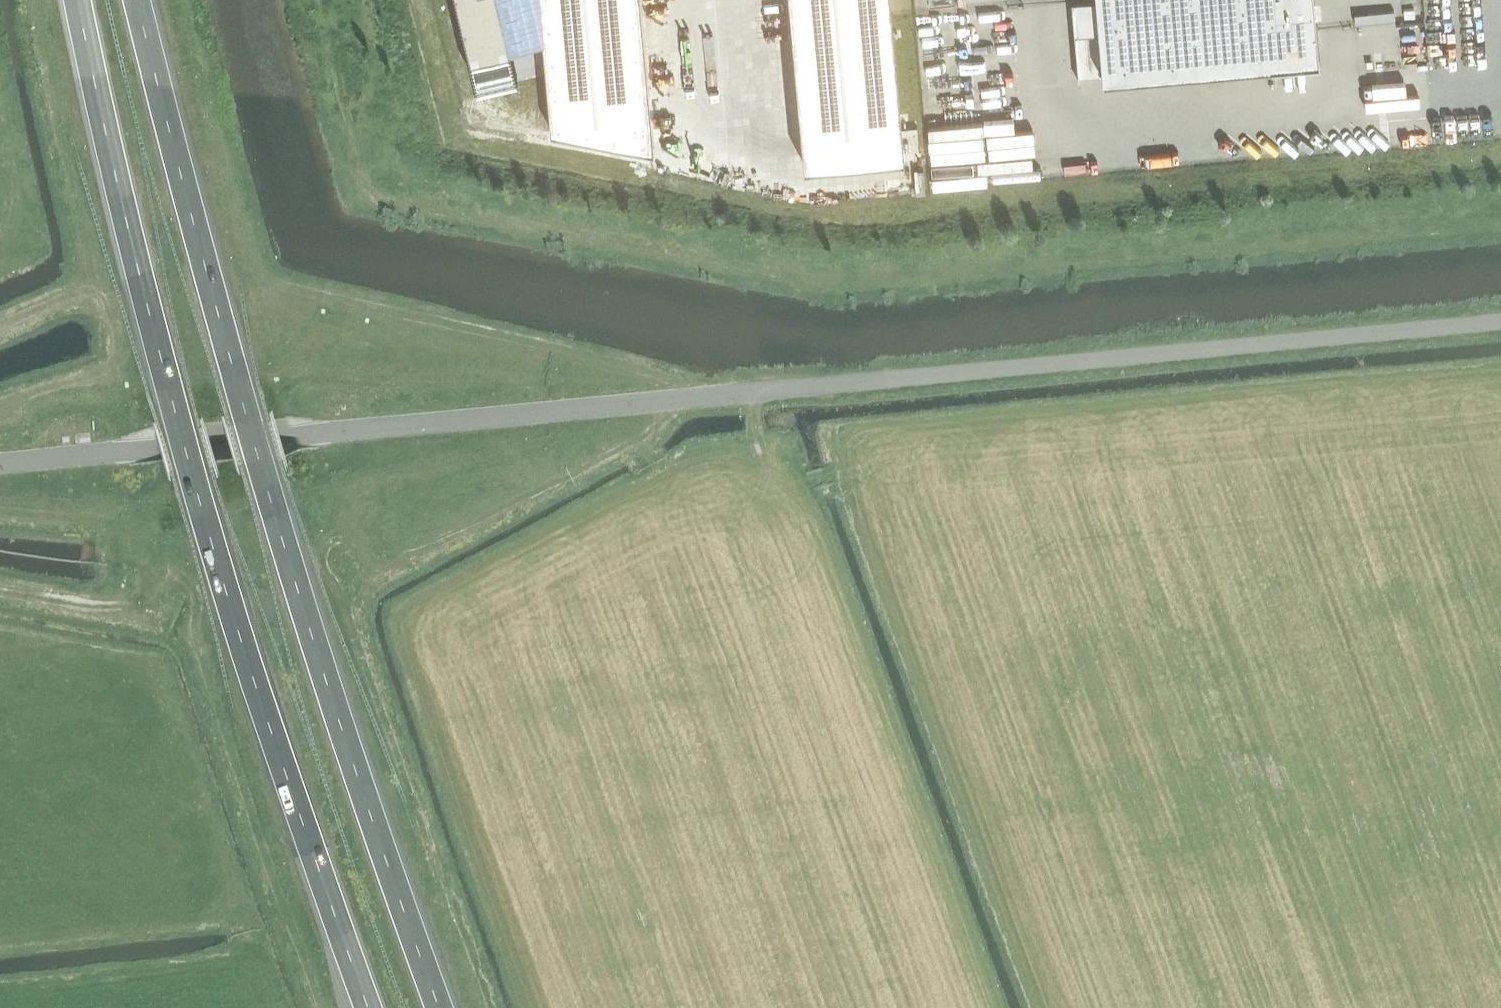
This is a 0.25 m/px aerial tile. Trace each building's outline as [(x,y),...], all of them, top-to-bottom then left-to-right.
[(474,75),(513,66),(507,44),(541,36),(550,129),(653,149),(639,0),(456,0),(474,75)] [(803,164),(903,155),(889,0),(787,0),(803,164)] [(1071,1),(1074,34),(1097,32),(1102,80),(1270,65),(1318,61),(1315,30),(1312,0),(1083,0),(1071,1)] [(968,137),(959,142),(984,184),(993,178),(968,137)]
